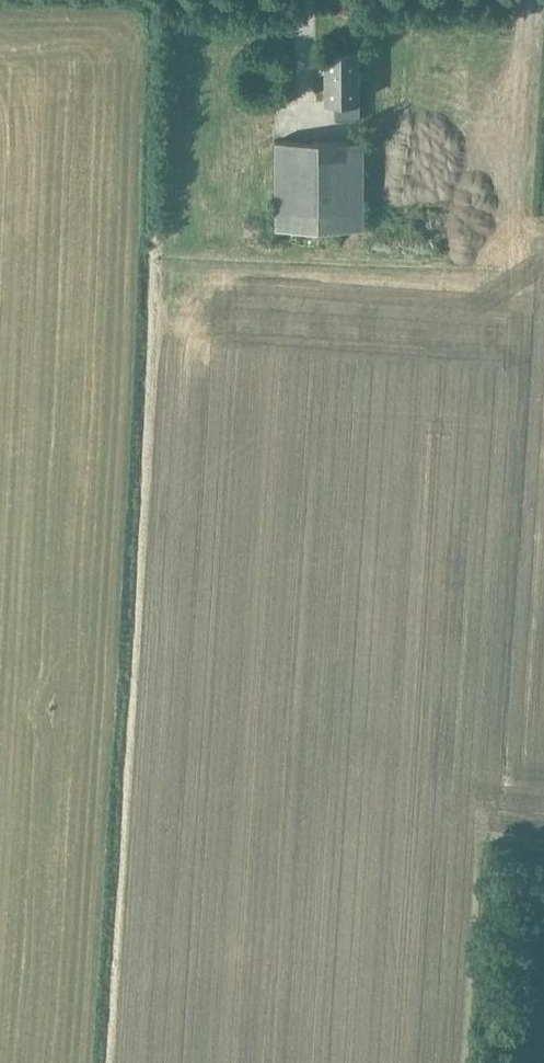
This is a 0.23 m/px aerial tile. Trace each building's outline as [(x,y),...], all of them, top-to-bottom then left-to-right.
[(337,100),(337,118),(360,118),(360,53),(327,53),(326,100),(337,100)] [(276,140),(277,228),(364,227),(363,140),(276,140)]
